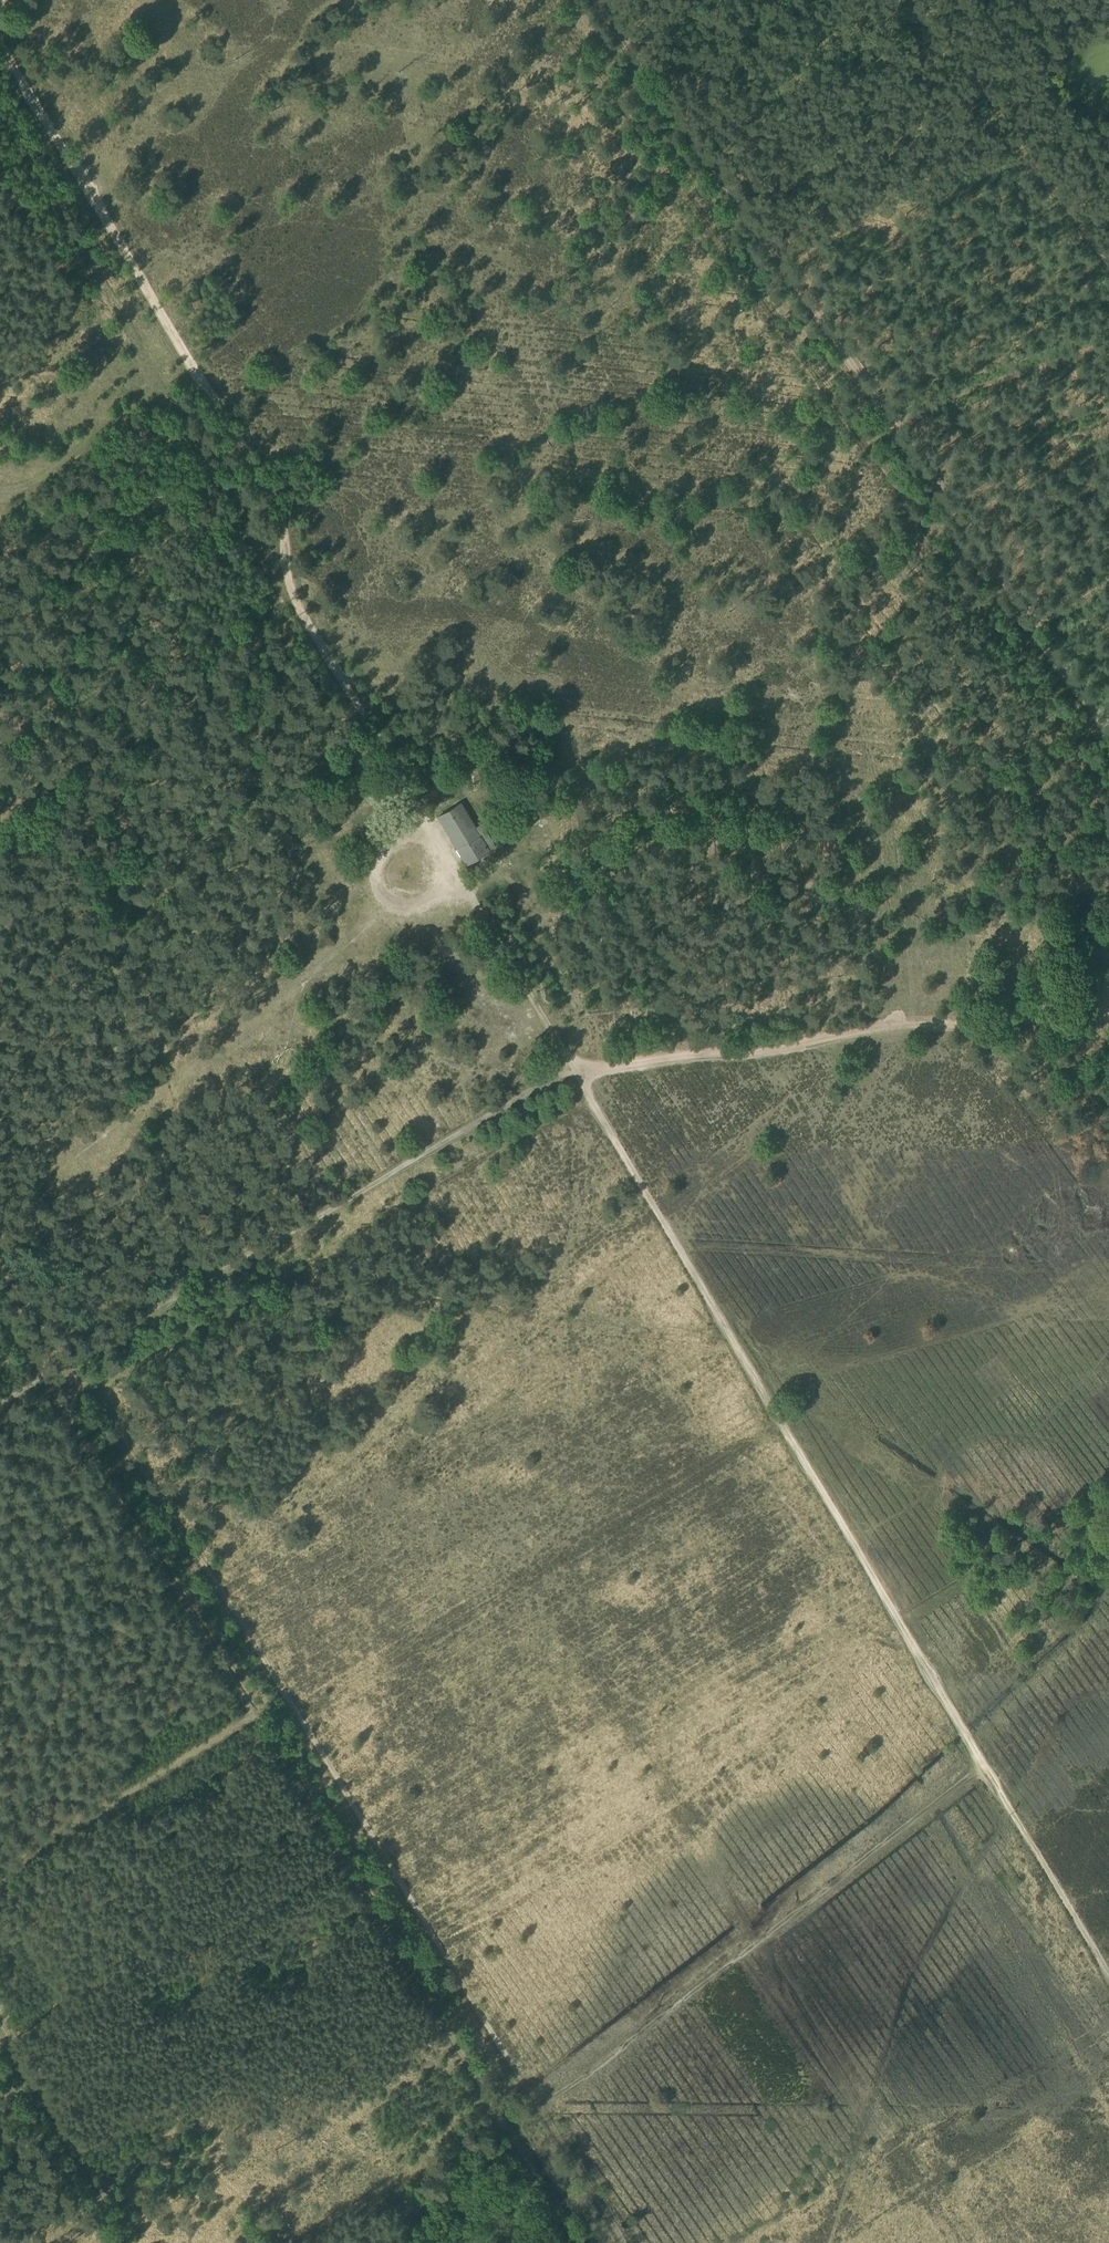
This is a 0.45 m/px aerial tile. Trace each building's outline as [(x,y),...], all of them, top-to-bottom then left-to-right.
[(495,845),(482,822),(475,826),(460,802),(438,815),(466,862),(495,845)]
